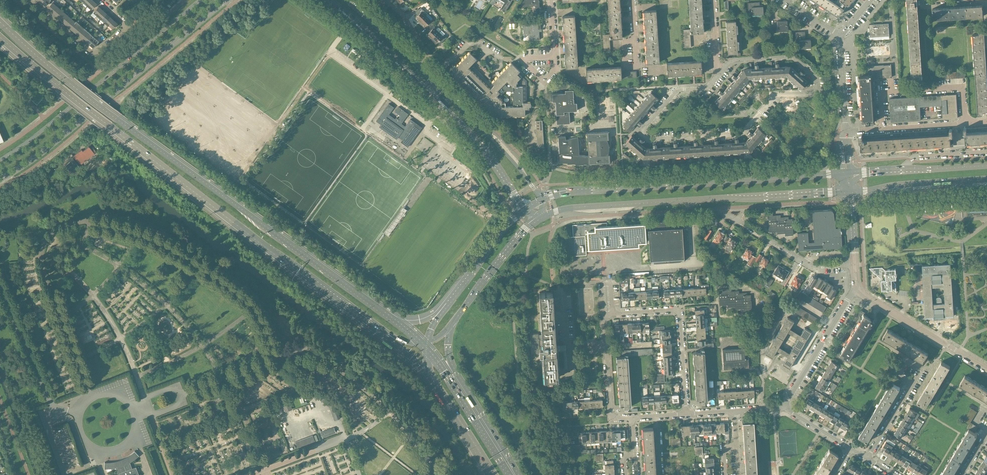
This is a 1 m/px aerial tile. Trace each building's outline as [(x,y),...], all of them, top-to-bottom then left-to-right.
[(96,4),(92,0),(87,6),(91,10),(92,9),(96,4)] [(512,0),(496,0),(493,4),(505,11),(512,0)] [(520,6),(535,5),(536,10),(534,10),(534,14),(540,13),(539,0),(524,0),(520,6)] [(690,16),(696,15),(702,15),(702,8),(701,5),(701,0),(689,0),(690,16)] [(837,16),(843,7),(844,8),(847,4),(847,5),(847,4),(850,0),(814,0),(837,16)] [(912,80),(922,79),(922,73),(921,73),(916,5),(918,5),(917,1),(916,1),(916,0),(907,0),(912,80)] [(47,8),(51,12),(56,6),(52,2),(47,8)] [(747,3),(748,15),(763,14),(762,5),(759,5),(759,2),(747,3)] [(620,3),(614,3),(608,4),(609,21),(621,20),(620,13),(620,10),(620,3)] [(976,5),(972,6),(965,6),(966,17),(982,16),(983,16),(982,5),(976,6),(976,5)] [(56,6),(51,12),(55,15),(59,9),(56,6)] [(93,12),(96,16),(102,10),(98,6),(93,11),(94,11),(93,12)] [(959,7),(956,7),(949,7),(950,18),(966,17),(965,6),(959,7)] [(943,8),(939,8),(933,9),(933,8),(933,19),(934,19),(950,18),(949,7),(943,8)] [(427,14),(421,8),(415,14),(417,16),(414,18),(419,23),(426,16),(427,14)] [(59,9),(55,15),(58,18),(63,12),(59,9)] [(102,10),(96,16),(100,19),(105,13),(102,10)] [(656,10),(653,10),(643,11),(644,18),(644,21),(644,28),(651,28),(657,27),(656,10)] [(509,11),(505,18),(502,22),(506,24),(513,13),(509,11)] [(63,12),(58,18),(62,21),(67,16),(63,12)] [(109,17),(105,13),(100,19),(104,22),(109,17)] [(574,15),(568,16),(563,16),(563,23),(563,26),(564,33),(570,33),(575,33),(574,15)] [(702,15),(696,15),(690,16),(690,29),(691,32),(691,33),(703,32),(703,25),(703,22),(702,22),(702,15)] [(67,16),(62,21),(66,25),(71,19),(67,16)] [(426,16),(419,23),(424,28),(428,23),(430,25),(435,21),(432,19),(431,20),(426,16)] [(113,20),(109,17),(104,22),(108,26),(108,25),(113,20)] [(71,19),(66,25),(70,28),(75,22),(71,19)] [(777,31),(788,30),(787,20),(782,21),(782,19),(780,19),(781,21),(777,21),(777,25),(775,25),(776,27),(773,27),(773,33),(777,33),(777,31)] [(117,24),(113,20),(108,25),(112,28),(117,24)] [(621,20),(609,21),(610,34),(610,38),(622,37),(621,30),(622,30),(621,27),(621,20)] [(75,22),(70,28),(74,31),(79,24),(76,21),(75,22)] [(725,21),(726,28),(727,37),(736,37),(735,21),(725,21)] [(540,23),(532,24),(529,24),(522,24),(522,29),(524,29),(524,33),(528,33),(528,40),(528,41),(539,40),(539,29),(540,29),(540,28),(539,24),(540,24),(540,23)] [(888,23),(869,24),(869,25),(869,28),(869,37),(889,36),(888,27),(888,24),(888,23)] [(79,24),(74,31),(77,34),(83,28),(79,24)] [(431,30),(430,31),(426,35),(431,40),(439,32),(434,27),(435,26),(433,24),(429,28),(431,30)] [(657,27),(651,28),(644,28),(645,35),(645,38),(645,45),(652,45),(658,44),(657,27)] [(83,28),(77,34),(81,38),(87,31),(83,28)] [(87,31),(81,38),(85,41),(91,34),(87,31)] [(977,34),(973,34),(973,35),(975,74),(986,73),(984,34),(984,31),(977,31),(977,34)] [(439,32),(431,40),(436,44),(440,39),(442,42),(446,37),(444,35),(443,36),(439,32)] [(803,32),(795,32),(796,46),(799,46),(800,48),(811,48),(810,40),(803,40),(803,32)] [(575,33),(570,33),(564,33),(564,40),(564,43),(565,51),(571,50),(577,50),(575,33)] [(91,34),(85,41),(89,44),(94,37),(91,34)] [(94,37),(89,44),(93,48),(98,42),(98,41),(94,37)] [(736,37),(727,37),(728,53),(732,53),(732,54),(733,54),(733,53),(737,53),(736,37)] [(658,44),(652,45),(645,45),(646,52),(646,55),(647,63),(659,62),(658,44)] [(889,46),(870,47),(871,56),(890,55),(889,46)] [(577,50),(571,50),(565,51),(565,58),(565,61),(566,68),(578,67),(577,50)] [(527,102),(527,86),(527,80),(522,76),(523,74),(522,73),(520,71),(511,62),(508,65),(492,82),(489,79),(488,80),(477,70),(477,69),(475,71),(474,69),(474,68),(471,65),(477,59),(470,52),(456,66),(455,64),(449,70),(453,73),(452,74),(454,76),(453,76),(453,77),(454,79),(456,79),(457,81),(459,82),(460,84),(462,85),(462,87),(464,87),(465,90),(467,90),(468,92),(470,93),(471,95),(473,96),(473,98),(476,98),(476,100),(478,101),(479,103),(481,104),(482,106),(484,106),(489,112),(489,113),(490,113),(493,113),(493,116),(525,115),(525,108),(531,108),(531,102),(527,102)] [(701,61),(684,62),(685,74),(692,74),(695,74),(702,73),(701,61)] [(684,62),(673,62),(666,63),(667,75),(675,75),(677,75),(678,75),(685,74),(684,62)] [(786,76),(789,68),(787,67),(787,66),(784,66),(782,66),(782,68),(778,68),(778,62),(775,62),(775,68),(772,68),(772,67),(770,67),(767,67),(767,77),(786,76)] [(491,72),(483,65),(481,63),(479,64),(480,65),(479,66),(486,73),(484,74),(489,79),(491,77),(488,75),(491,72)] [(767,67),(763,67),(761,68),(761,69),(758,69),(758,63),(754,63),(755,69),(751,69),(751,68),(749,68),(746,68),(746,69),(744,70),(748,78),(767,77),(767,67)] [(621,66),(604,68),(604,79),(611,79),(614,79),(622,78),(621,72),(621,66)] [(800,76),(804,72),(801,70),(797,74),(795,72),(795,71),(794,70),(792,67),(791,68),(789,68),(786,76),(801,89),(802,87),(808,80),(804,77),(802,79),(800,76)] [(604,68),(594,68),(586,69),(587,81),(594,80),(595,80),(597,80),(604,79),(604,68)] [(736,93),(741,87),(748,78),(744,70),(742,71),(742,70),(739,73),(738,75),(739,75),(737,78),(732,74),(730,77),(735,80),(732,83),(731,82),(730,84),(728,86),(736,93)] [(986,73),(975,74),(978,111),(977,111),(978,114),(985,114),(984,111),(986,111),(986,78),(986,73)] [(868,75),(863,76),(863,75),(857,76),(860,114),(860,121),(864,121),(864,123),(865,123),(867,125),(870,125),(870,123),(873,123),(872,122),(874,122),(874,120),(876,120),(873,78),(873,75),(872,75),(869,75),(869,74),(868,75)] [(805,89),(810,82),(808,80),(802,87),(805,89)] [(43,97),(31,85),(24,93),(37,104),(43,97)] [(722,108),(732,97),(736,93),(728,86),(726,88),(725,90),(726,91),(723,93),(719,90),(717,92),(721,96),(719,99),(717,97),(713,101),(722,108)] [(577,110),(576,103),(574,103),(573,89),(565,90),(565,93),(552,94),(552,101),(555,101),(557,124),(570,123),(569,111),(577,110)] [(650,91),(649,94),(637,107),(644,114),(647,111),(650,115),(652,113),(648,110),(647,109),(649,106),(654,110),(656,108),(651,104),(654,101),(656,103),(661,96),(655,91),(653,93),(650,91)] [(956,94),(941,95),(942,105),(943,119),(958,118),(956,94)] [(941,95),(919,97),(920,107),(942,105),(941,95)] [(921,120),(920,107),(919,97),(889,98),(891,122),(921,120)] [(722,108),(713,101),(711,103),(720,111),(722,108)] [(801,103),(794,113),(784,106),(783,107),(778,113),(786,118),(786,120),(784,122),(781,119),(778,124),(780,125),(781,131),(787,135),(789,142),(802,151),(814,148),(824,133),(821,131),(829,119),(826,116),(824,119),(821,117),(815,125),(809,121),(816,111),(803,102),(801,103)] [(398,136),(403,140),(401,142),(408,147),(422,127),(410,119),(405,126),(401,123),(408,114),(404,111),(398,119),(396,118),(395,119),(388,114),(393,107),(388,103),(388,104),(377,121),(376,120),(376,121),(381,124),(379,127),(380,126),(388,132),(396,138),(396,139),(398,136)] [(400,115),(404,110),(398,107),(395,112),(400,115)] [(637,107),(634,111),(623,123),(625,124),(623,127),(630,132),(635,126),(633,124),(636,122),(640,126),(642,123),(638,119),(640,117),(645,121),(646,119),(642,116),(644,114),(637,107)] [(544,147),(542,120),(535,121),(537,147),(532,147),(533,154),(545,153),(545,147),(544,147)] [(821,130),(822,132),(829,125),(828,123),(821,130)] [(753,135),(752,134),(749,131),(746,133),(751,137),(749,140),(748,139),(745,142),(749,150),(751,149),(752,149),(765,134),(758,127),(756,130),(754,128),(752,129),(755,132),(753,135)] [(964,128),(964,134),(966,134),(967,143),(986,142),(986,127),(964,128)] [(947,129),(925,131),(864,135),(864,138),(862,138),(862,135),(859,135),(860,145),(862,145),(863,150),(951,144),(951,139),(953,139),(952,129),(949,129),(949,133),(947,133),(947,129)] [(610,162),(609,154),(608,154),(607,152),(607,139),(608,139),(608,131),(587,132),(587,140),(588,156),(579,155),(579,153),(580,153),(580,152),(580,151),(581,150),(581,148),(581,147),(581,145),(581,144),(581,142),(580,141),(580,140),(579,138),(578,138),(578,136),(569,138),(569,139),(566,139),(565,136),(558,136),(558,144),(559,153),(560,153),(560,154),(559,154),(559,162),(567,162),(567,163),(575,163),(575,164),(583,164),(583,163),(588,162),(589,164),(610,162)] [(637,142),(634,140),(637,137),(636,135),(634,137),(631,135),(625,143),(640,157),(641,156),(643,156),(646,148),(643,146),(642,147),(639,144),(643,140),(641,138),(637,142)] [(738,143),(738,142),(738,137),(734,138),(735,143),(731,144),(731,140),(729,140),(729,143),(726,143),(727,153),(747,151),(747,150),(749,150),(745,142),(742,142),(742,143),(738,143)] [(718,145),(717,139),(714,139),(714,145),(711,145),(711,141),(709,141),(709,144),(706,144),(706,154),(727,153),(726,143),(723,143),(723,140),(721,140),(721,144),(718,145)] [(697,140),(693,140),(694,146),(690,146),(690,142),(688,142),(688,145),(685,145),(686,155),(706,154),(706,144),(702,144),(702,142),(700,142),(701,146),(697,146),(697,140)] [(686,155),(685,145),(682,146),(682,143),(680,143),(680,147),(677,147),(676,141),(673,142),(673,148),(670,148),(670,144),(668,144),(668,147),(665,147),(665,157),(686,155)] [(420,152),(425,155),(431,147),(426,143),(420,152)] [(656,143),(653,143),(653,149),(649,149),(649,148),(646,148),(643,156),(645,157),(645,158),(665,157),(665,147),(662,147),(661,144),(659,144),(660,147),(660,148),(656,149),(656,143)] [(94,154),(88,146),(80,152),(79,151),(73,156),(80,165),(94,154)] [(413,160),(418,164),(425,156),(420,152),(413,160)] [(83,172),(73,159),(65,165),(73,175),(78,171),(80,174),(79,175),(80,177),(86,175),(84,171),(83,172)] [(403,207),(384,233),(388,236),(407,210),(403,207)] [(808,232),(797,233),(798,239),(799,239),(800,250),(842,248),(840,227),(835,227),(833,212),(833,211),(832,210),(831,210),(831,209),(830,209),(813,210),(815,237),(814,237),(814,242),(808,242),(808,232)] [(492,214),(487,210),(483,215),(488,219),(492,214)] [(788,217),(780,217),(780,215),(772,215),(772,213),(768,213),(769,232),(777,231),(777,233),(785,233),(785,235),(793,235),(792,219),(788,219),(788,217)] [(711,222),(716,225),(719,219),(714,216),(711,222)] [(645,241),(645,239),(649,239),(649,243),(650,264),(651,264),(650,262),(654,262),(654,264),(681,262),(681,260),(684,260),(684,262),(684,257),(682,224),(681,224),(682,225),(675,226),(674,218),(666,219),(663,219),(643,220),(644,224),(601,227),(596,227),(595,223),(572,225),(573,236),(566,236),(567,251),(567,256),(586,255),(586,251),(589,251),(589,249),(605,248),(606,248),(608,247),(638,246),(638,242),(645,241)] [(707,230),(703,236),(708,240),(714,230),(708,227),(708,228),(707,230)] [(714,238),(720,241),(724,234),(724,233),(724,232),(722,232),(719,230),(714,238)] [(733,239),(730,238),(726,245),(732,249),(736,241),(736,240),(734,239),(733,239)] [(742,255),(742,256),(747,260),(748,259),(749,260),(747,264),(750,265),(755,257),(752,255),(751,256),(750,255),(753,251),(750,249),(750,248),(748,247),(747,248),(746,248),(742,255)] [(764,267),(765,266),(766,267),(767,265),(766,264),(769,260),(763,257),(759,264),(764,267)] [(934,317),(934,316),(946,316),(954,315),(951,263),(922,265),(926,317),(934,317)] [(783,279),(788,271),(784,269),(785,269),(782,267),(782,268),(778,265),(773,273),(783,279)] [(896,269),(886,269),(885,270),(882,267),(869,268),(882,280),(881,281),(882,290),(891,289),(892,288),(896,292),(896,284),(895,284),(895,283),(895,282),(894,282),(894,281),(893,281),(892,281),(892,279),(895,279),(896,278),(896,269)] [(802,280),(797,277),(796,276),(791,283),(797,287),(802,280)] [(817,279),(813,276),(808,284),(813,288),(814,286),(814,285),(817,279)] [(769,287),(773,280),(768,277),(764,283),(764,284),(763,286),(767,288),(768,286),(769,287)] [(823,280),(819,277),(818,277),(817,279),(814,285),(814,286),(818,288),(823,280)] [(828,283),(823,280),(818,288),(823,291),(828,283)] [(833,286),(828,283),(823,291),(827,294),(831,288),(832,288),(833,286)] [(699,285),(699,288),(700,295),(706,294),(706,293),(709,293),(708,284),(699,285)] [(836,291),(832,288),(831,288),(827,294),(826,296),(831,299),(836,291)] [(718,290),(719,305),(727,304),(727,307),(735,307),(735,309),(743,309),(743,311),(751,310),(750,295),(750,296),(747,296),(746,293),(739,293),(739,291),(731,291),(731,289),(718,290)] [(560,345),(556,345),(552,291),(539,292),(542,336),(539,336),(539,333),(529,334),(531,352),(540,351),(540,349),(542,349),(544,378),(558,377),(557,355),(558,355),(558,351),(560,351),(560,345)] [(849,360),(866,332),(873,320),(860,312),(836,353),(849,360)] [(804,327),(800,335),(789,329),(794,321),(787,317),(776,335),(765,353),(772,358),(776,350),(787,357),(782,364),(789,368),(811,332),(804,327)] [(901,337),(890,330),(888,329),(883,337),(896,345),(901,337)] [(914,345),(904,338),(901,337),(896,345),(909,353),(914,345)] [(928,353),(917,346),(914,345),(909,353),(923,362),(928,353)] [(723,369),(749,368),(748,352),(744,352),(744,347),(743,348),(722,349),(723,369)] [(703,352),(698,352),(696,352),(696,351),(695,351),(695,352),(693,352),(696,400),(700,400),(700,403),(705,403),(705,400),(706,399),(703,352)] [(616,357),(617,357),(620,405),(624,405),(624,408),(629,407),(628,405),(630,404),(627,356),(625,356),(622,356),(616,357)] [(831,361),(828,366),(834,370),(838,365),(831,361)] [(942,361),(938,367),(934,374),(942,379),(950,366),(942,361)] [(828,366),(825,371),(831,375),(834,370),(828,366)] [(673,377),(673,373),(672,368),(663,369),(664,373),(666,373),(666,377),(673,377)] [(825,371),(822,376),(828,380),(831,375),(825,371)] [(934,374),(925,388),(934,393),(942,379),(934,374)] [(978,383),(967,377),(965,375),(960,384),(973,392),(978,383)] [(822,376),(819,381),(825,385),(828,380),(822,376)] [(819,381),(815,386),(824,392),(827,387),(825,385),(819,381)] [(892,382),(888,388),(883,396),(892,401),(895,396),(897,393),(900,387),(898,386),(895,384),(892,383),(892,382)] [(981,385),(978,383),(973,392),(986,400),(986,399),(986,389),(981,385)] [(925,388),(921,396),(917,402),(926,407),(934,393),(925,388)] [(817,396),(819,392),(817,391),(815,394),(814,394),(810,400),(813,401),(817,396)] [(334,401),(322,392),(318,398),(329,407),(334,402),(334,401)] [(883,396),(880,401),(875,410),(883,415),(887,409),(889,406),(892,401),(883,396)] [(813,401),(810,400),(808,398),(804,405),(809,408),(813,401)] [(285,411),(292,409),(288,399),(282,402),(285,411)] [(566,400),(562,401),(563,409),(566,408),(566,409),(567,409),(573,408),(572,401),(566,402),(566,400)] [(814,411),(818,404),(813,401),(809,408),(814,411)] [(340,418),(334,402),(329,407),(335,420),(340,418)] [(818,404),(814,411),(819,414),(823,407),(818,404)] [(823,407),(819,414),(824,417),(828,410),(823,407)] [(910,408),(907,413),(913,417),(916,412),(910,408)] [(828,410),(824,417),(829,420),(833,414),(828,410)] [(875,410),(872,415),(867,423),(875,428),(879,423),(880,420),(881,420),(883,415),(875,410)] [(913,417),(907,413),(903,419),(910,423),(913,417)] [(833,414),(829,420),(834,423),(839,417),(833,414)] [(839,417),(834,423),(839,427),(844,420),(839,417)] [(903,419),(900,423),(907,428),(910,423),(903,419)] [(844,420),(839,427),(845,430),(849,423),(844,420)] [(742,422),(743,438),(754,437),(753,421),(751,421),(749,421),(742,422)] [(724,423),(719,423),(720,432),(724,432),(725,434),(729,433),(728,423),(724,423)] [(867,423),(866,425),(859,436),(867,442),(875,428),(867,423)] [(900,423),(897,429),(904,433),(907,428),(900,423)] [(335,432),(333,427),(323,431),(325,436),(335,432)] [(643,438),(643,444),(654,444),(653,428),(642,428),(643,435),(642,435),(642,438),(643,438)] [(901,438),(904,433),(897,429),(894,434),(901,438)] [(969,429),(961,442),(969,447),(977,434),(975,433),(972,431),(969,429)] [(315,441),(313,435),(295,441),(297,447),(315,441)] [(754,437),(743,438),(744,454),(755,453),(754,437)] [(888,456),(894,446),(886,442),(881,450),(884,451),(883,453),(888,456)] [(961,442),(952,456),(961,461),(969,447),(961,442)] [(654,444),(643,444),(644,451),(643,451),(643,454),(644,454),(644,461),(655,460),(654,444)] [(894,446),(888,456),(893,459),(897,452),(899,449),(894,446)] [(829,449),(820,463),(829,468),(837,454),(829,449)] [(138,473),(138,472),(139,472),(139,470),(137,470),(136,467),(132,468),(130,462),(132,461),(134,459),(135,458),(137,457),(139,455),(135,451),(132,454),(129,456),(126,458),(123,460),(119,461),(116,462),(112,463),(109,463),(105,463),(104,468),(106,468),(108,468),(110,468),(112,468),(116,467),(118,474),(115,474),(139,474),(138,473)] [(897,452),(893,459),(898,462),(902,455),(897,452)] [(755,453),(744,454),(745,470),(757,469),(755,453)] [(902,455),(898,462),(903,465),(907,458),(902,455)] [(952,456),(944,470),(952,474),(961,461),(952,456)] [(907,458),(903,465),(908,468),(912,461),(907,458)] [(605,464),(605,469),(614,468),(614,464),(613,464),(613,460),(606,461),(607,464),(605,464)] [(644,461),(645,467),(644,467),(644,470),(645,470),(645,474),(656,474),(655,460),(644,461)] [(912,461),(908,468),(913,471),(917,464),(912,461)] [(813,474),(825,474),(829,468),(820,463),(813,474)] [(847,469),(852,472),(856,466),(851,463),(847,469)] [(917,464),(913,471),(918,474),(922,467),(917,464)] [(977,470),(984,474),(986,470),(986,469),(980,465),(977,470)] [(856,466),(852,472),(856,474),(858,474),(862,469),(856,466)]
